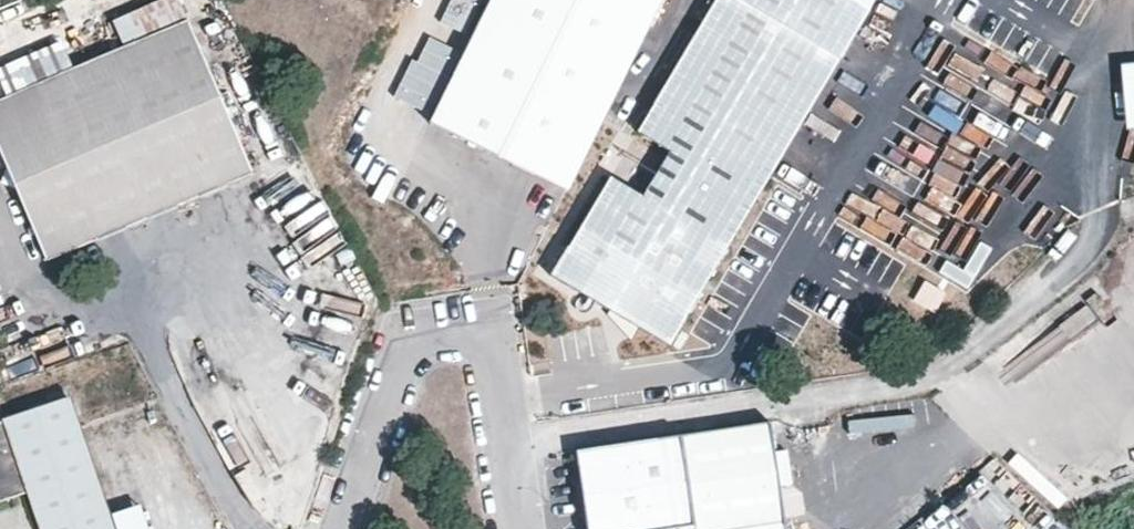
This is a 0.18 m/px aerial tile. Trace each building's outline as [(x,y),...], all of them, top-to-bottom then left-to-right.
[(47,262),(255,174),(181,0),(169,0),(113,23),(124,48),(0,100),(0,151),(47,262)] [(432,112),(563,173),(656,0),(490,0),(432,112)] [(460,30),(472,0),(447,0),(438,21),(460,30)] [(689,44),(640,129),(551,273),(668,342),(688,308),(765,176),(872,0),(716,0),(689,44)] [(1119,60),(1122,126),(1133,125),(1133,60),(1119,60)] [(899,227),(908,207),(877,193),(867,213),(899,227)] [(969,215),(906,277),(944,316),(1007,255),(969,215)] [(25,491),(37,528),(110,528),(66,397),(1,418),(25,491)] [(849,428),(907,426),(907,416),(849,418),(849,428)] [(1,418),(0,418),(0,500),(25,491),(1,418)] [(769,419),(573,448),(587,528),(785,528),(769,419)]
